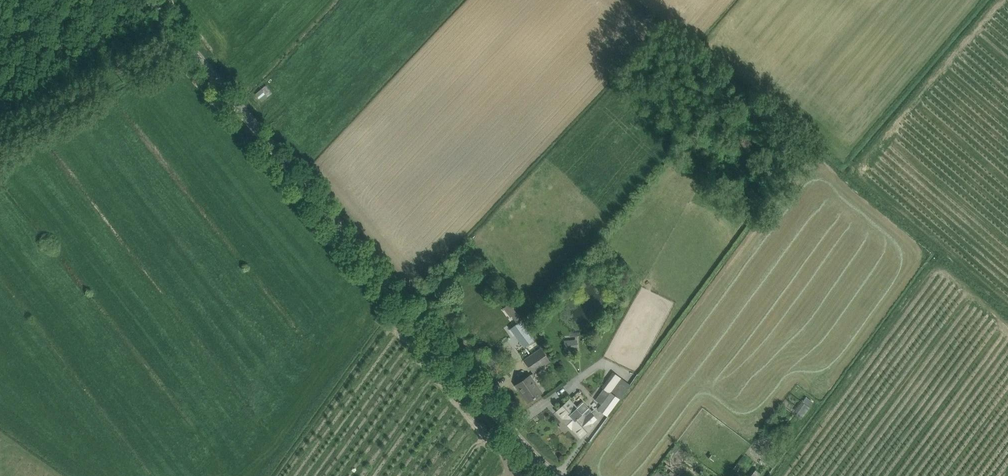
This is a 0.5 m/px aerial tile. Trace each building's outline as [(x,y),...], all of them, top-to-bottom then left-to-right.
[(266,83),(256,93),(261,99),(272,90),(266,83)] [(510,329),(524,348),(534,340),(520,321),(510,329)] [(570,340),(564,340),(565,351),(578,351),(577,341),(577,339),(570,340)] [(550,361),(541,348),(524,360),(533,373),(550,361)] [(530,375),(524,379),(516,385),(528,403),(542,393),(530,375)] [(599,408),(608,415),(620,399),(611,392),(610,393),(602,404),(599,408)] [(802,401),(795,410),(803,416),(810,407),(813,402),(806,396),(802,401)] [(564,419),(564,420),(571,428),(572,427),(581,436),(593,425),(591,423),(596,419),(590,413),(585,417),(569,400),(557,411),(564,419)]
